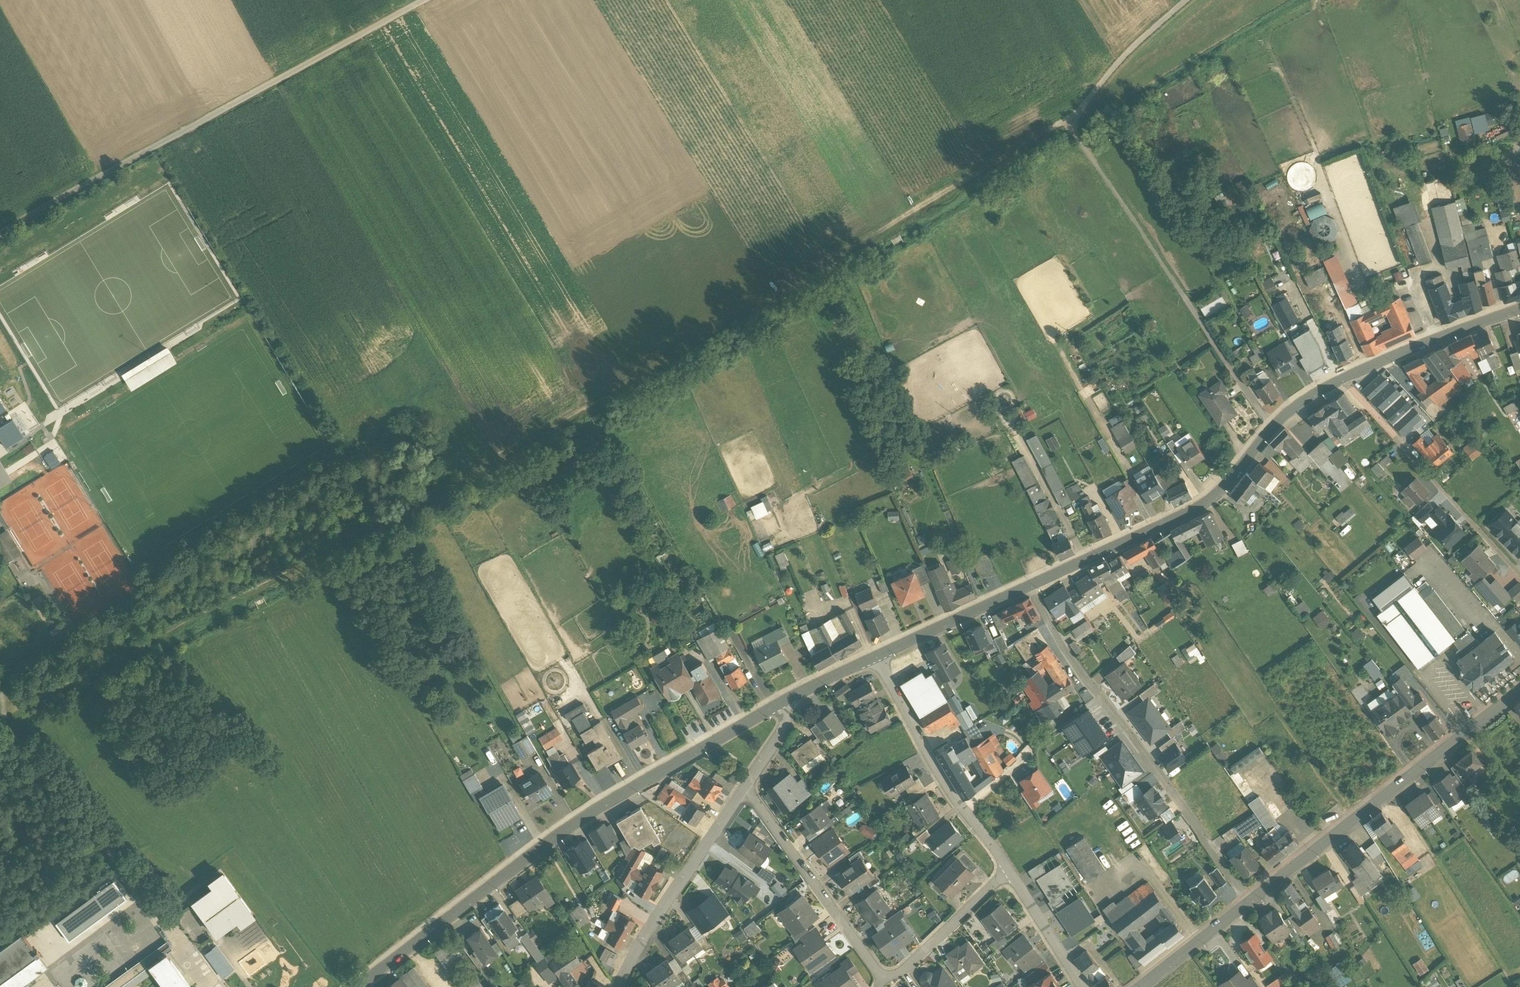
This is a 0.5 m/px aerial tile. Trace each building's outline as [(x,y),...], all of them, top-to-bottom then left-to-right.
[(1508,121),(1492,124),(1494,135),(1510,132),(1508,121)] [(1478,134),(1464,137),(1467,154),(1481,151),(1478,134)] [(1456,204),(1463,228),(1474,226),(1471,215),(1468,216),(1464,200),(1456,202),(1456,204)] [(1325,204),(1306,211),(1310,222),(1329,215),(1325,204)] [(1398,210),(1405,229),(1417,224),(1421,223),(1414,204),(1398,210)] [(1456,204),(1432,210),(1440,241),(1463,235),(1463,236),(1464,235),(1463,228),(1456,204)] [(1305,209),(1300,210),(1305,225),(1309,224),(1305,209)] [(1335,217),(1312,223),(1317,241),(1340,234),(1335,217)] [(1431,263),(1417,224),(1405,229),(1420,268),(1431,263)] [(1466,238),(1469,250),(1475,248),(1474,242),(1486,239),(1487,246),(1490,245),(1486,230),(1473,234),(1473,236),(1466,238)] [(1463,235),(1440,241),(1441,247),(1464,241),(1463,236),(1463,235)] [(1475,248),(1469,250),(1472,264),(1481,262),(1493,258),(1490,245),(1487,246),(1486,239),(1474,242),(1475,248)] [(1464,241),(1441,247),(1447,270),(1470,265),(1464,241)] [(1511,254),(1516,269),(1519,268),(1519,253),(1519,252),(1511,254)] [(1511,254),(1499,258),(1504,273),(1509,272),(1516,269),(1511,254)] [(1336,259),(1324,264),(1352,326),(1365,321),(1336,259)] [(1481,262),(1472,264),(1475,275),(1483,272),(1481,262)] [(1326,282),(1321,272),(1305,279),(1309,290),(1326,282)] [(1483,272),(1475,275),(1477,286),(1486,284),(1485,279),(1483,272)] [(1504,273),(1497,276),(1501,289),(1512,286),(1509,272),(1504,273)] [(1442,277),(1427,282),(1430,291),(1445,286),(1442,277)] [(1271,281),(1262,286),(1268,297),(1276,293),(1271,281)] [(1475,283),(1460,286),(1465,302),(1453,307),(1445,286),(1430,291),(1442,324),(1442,325),(1482,310),(1475,283)] [(1486,284),(1477,286),(1482,307),(1496,303),(1491,283),(1486,284)] [(1501,289),(1500,289),(1504,304),(1516,301),(1514,292),(1512,286),(1501,289)] [(1219,295),(1199,308),(1206,322),(1228,309),(1219,295)] [(1398,300),(1384,306),(1386,310),(1387,312),(1401,306),(1398,300)] [(1298,324),(1286,301),(1271,308),(1284,331),(1298,324)] [(1384,306),(1362,316),(1365,321),(1365,322),(1375,318),(1374,316),(1386,310),(1384,306)] [(1393,330),(1387,333),(1387,335),(1382,337),(1387,350),(1415,337),(1401,306),(1387,312),(1391,322),(1390,322),(1393,330)] [(1246,308),(1240,312),(1245,320),(1251,317),(1246,308)] [(1365,321),(1352,326),(1357,337),(1369,331),(1365,322),(1365,321)] [(1162,337),(1156,326),(1150,329),(1156,341),(1162,337)] [(1324,360),(1320,349),(1309,330),(1293,340),(1298,349),(1303,359),(1299,361),(1308,376),(1327,365),(1324,360)] [(1369,331),(1357,337),(1367,358),(1379,353),(1374,341),(1369,331)] [(1487,334),(1473,340),(1477,350),(1480,357),(1486,354),(1494,350),(1487,334)] [(1382,337),(1374,341),(1379,353),(1387,350),(1382,337)] [(1471,337),(1457,343),(1465,356),(1466,356),(1472,353),(1477,350),(1473,340),(1471,337)] [(1298,349),(1292,346),(1290,342),(1284,346),(1294,364),(1299,361),(1303,359),(1298,349)] [(1344,342),(1332,348),(1339,363),(1353,357),(1346,342),(1344,342)] [(1457,343),(1437,352),(1450,370),(1461,364),(1459,360),(1466,356),(1465,356),(1457,343)] [(1254,344),(1249,347),(1255,357),(1249,361),(1253,367),(1265,361),(1254,344)] [(1284,346),(1269,356),(1281,376),(1296,367),(1294,364),(1284,346)] [(1246,347),(1232,356),(1235,362),(1249,354),(1246,347)] [(1477,350),(1472,353),(1474,359),(1480,357),(1477,350)] [(132,391),(175,365),(166,351),(124,377),(132,391)] [(1452,375),(1435,354),(1423,359),(1429,368),(1440,382),(1440,383),(1452,375)] [(1511,357),(1516,371),(1519,370),(1519,357),(1519,355),(1519,354),(1511,357)] [(1495,356),(1489,358),(1489,359),(1486,360),(1492,372),(1500,368),(1495,356)] [(1423,359),(1416,363),(1421,372),(1429,368),(1423,359)] [(1403,369),(1409,378),(1420,392),(1426,388),(1416,375),(1421,372),(1416,363),(1403,369)] [(1461,364),(1450,370),(1461,386),(1472,380),(1461,364)] [(1452,375),(1440,383),(1440,382),(1428,391),(1426,392),(1434,403),(1434,402),(1439,408),(1455,396),(1451,390),(1459,384),(1452,375)] [(1363,393),(1372,402),(1389,387),(1389,386),(1381,377),(1363,393)] [(1257,379),(1251,383),(1257,391),(1263,387),(1257,379)] [(1257,391),(1256,392),(1266,406),(1279,397),(1269,383),(1263,387),(1257,391)] [(1221,384),(1209,392),(1211,395),(1203,401),(1220,426),(1237,415),(1223,396),(1227,393),(1221,384)] [(1389,387),(1372,402),(1376,407),(1378,406),(1384,413),(1401,397),(1395,391),(1394,392),(1389,387)] [(1422,395),(1419,397),(1427,408),(1434,403),(1426,392),(1422,395)] [(1344,396),(1330,405),(1336,414),(1334,415),(1338,422),(1340,421),(1355,411),(1344,396)] [(1390,421),(1394,426),(1412,410),(1406,404),(1407,404),(1401,397),(1384,413),(1391,420),(1390,421)] [(1330,405),(1308,420),(1318,433),(1323,430),(1329,426),(1331,430),(1341,423),(1340,421),(1338,422),(1334,415),(1336,414),(1330,405)] [(1394,426),(1404,437),(1413,428),(1417,432),(1425,424),(1412,410),(1394,426)] [(1040,427),(1034,417),(1029,420),(1034,430),(1040,427)] [(1364,418),(1357,423),(1359,426),(1364,433),(1370,429),(1371,428),(1364,418)] [(6,450),(24,438),(13,421),(0,429),(0,441),(6,450)] [(1341,423),(1331,430),(1335,435),(1338,440),(1339,440),(1348,434),(1341,423)] [(1123,424),(1112,431),(1119,442),(1129,436),(1123,424)] [(1331,430),(1329,426),(1323,430),(1330,439),(1335,435),(1331,430)] [(1348,434),(1339,440),(1344,446),(1359,436),(1364,433),(1359,426),(1348,434)] [(1165,428),(1158,433),(1163,439),(1169,435),(1165,428)] [(1364,433),(1359,436),(1362,440),(1372,433),(1370,429),(1364,433)] [(1292,439),(1284,431),(1277,438),(1284,446),(1292,439)] [(1427,432),(1420,438),(1421,440),(1422,440),(1423,441),(1430,436),(1427,432)] [(1335,435),(1330,439),(1333,444),(1338,440),(1335,435)] [(1129,436),(1119,442),(1126,454),(1137,448),(1129,436)] [(1064,489),(1052,466),(1036,438),(1026,443),(1042,471),(1041,471),(1061,510),(1071,504),(1065,492),(1064,489)] [(1278,452),(1284,446),(1277,438),(1270,445),(1278,452)] [(1440,438),(1433,444),(1438,449),(1445,444),(1440,438)] [(1061,450),(1056,439),(1049,443),(1055,453),(1061,450)] [(1292,439),(1284,446),(1295,460),(1304,452),(1292,439)] [(1459,449),(1450,439),(1445,444),(1453,454),(1459,449)] [(1177,451),(1178,453),(1188,468),(1196,463),(1194,460),(1202,455),(1192,440),(1177,451)] [(1421,440),(1415,445),(1422,453),(1428,448),(1423,441),(1422,440),(1421,440)] [(1465,447),(1475,460),(1483,453),(1474,441),(1465,447)] [(1172,442),(1167,445),(1174,456),(1178,453),(1177,451),(1172,442)] [(1333,456),(1322,444),(1316,449),(1327,462),(1333,456)] [(1433,444),(1422,453),(1426,459),(1438,449),(1433,444)] [(1438,449),(1426,459),(1435,469),(1453,454),(1445,444),(1438,449)] [(1278,452),(1270,445),(1262,455),(1269,462),(1271,460),(1278,452)] [(1327,462),(1316,449),(1308,456),(1310,458),(1319,469),(1327,462)] [(51,470),(62,465),(55,452),(45,457),(51,470)] [(1295,460),(1291,463),(1296,470),(1310,458),(1308,456),(1304,452),(1295,460)] [(1388,458),(1380,464),(1384,469),(1392,463),(1388,458)] [(1038,485),(1023,459),(1012,465),(1026,491),(1038,485)] [(1274,476),(1259,465),(1250,478),(1259,486),(1264,489),(1273,477),(1274,476)] [(1372,469),(1378,476),(1383,472),(1377,465),(1372,469)] [(1155,478),(1152,473),(1136,483),(1148,503),(1164,493),(1160,486),(1155,478)] [(1161,474),(1155,478),(1160,486),(1165,482),(1161,474)] [(1246,475),(1231,495),(1238,500),(1236,502),(1240,506),(1242,503),(1244,505),(1245,504),(1255,491),(1259,486),(1250,478),(1246,475)] [(1273,477),(1264,489),(1270,494),(1279,482),(1273,477)] [(1428,494),(1416,481),(1401,494),(1407,500),(1409,498),(1416,505),(1428,494)] [(1136,496),(1128,482),(1119,487),(1122,492),(1125,490),(1130,499),(1136,496)] [(1079,484),(1067,489),(1073,502),(1080,499),(1077,493),(1081,491),(1079,484)] [(1193,500),(1185,484),(1177,488),(1185,504),(1193,500)] [(1038,485),(1026,491),(1035,507),(1047,501),(1038,485)] [(1270,495),(1259,486),(1255,491),(1264,498),(1277,509),(1281,505),(1270,495)] [(1177,488),(1165,494),(1166,494),(1174,508),(1185,504),(1177,488)] [(1122,492),(1107,500),(1111,508),(1113,509),(1117,515),(1116,517),(1117,519),(1119,519),(1123,517),(1123,516),(1127,514),(1126,513),(1129,511),(1130,511),(1131,512),(1135,509),(1135,507),(1130,499),(1125,490),(1122,492)] [(1264,498),(1255,491),(1245,504),(1251,508),(1257,500),(1264,498)] [(1088,499),(1078,503),(1081,509),(1088,506),(1089,506),(1091,505),(1088,499)] [(1339,499),(1332,506),(1335,509),(1342,502),(1339,499)] [(732,509),(728,500),(716,505),(721,514),(732,509)] [(1054,511),(1048,500),(1047,501),(1035,507),(1034,508),(1040,521),(1042,520),(1045,527),(1058,521),(1053,511),(1054,511)] [(766,516),(761,505),(752,509),(757,520),(766,516)] [(1428,505),(1415,516),(1423,524),(1425,522),(1430,518),(1429,517),(1434,512),(1428,505)] [(1088,506),(1081,509),(1088,524),(1096,520),(1089,506),(1088,506)] [(1434,512),(1429,517),(1430,518),(1425,522),(1439,537),(1438,538),(1443,544),(1444,543),(1449,548),(1465,534),(1450,517),(1448,519),(1438,509),(1434,512)] [(1351,510),(1346,514),(1352,520),(1355,517),(1356,517),(1351,510)] [(1519,557),(1519,528),(1506,513),(1491,527),(1519,557)] [(1210,515),(1191,524),(1196,534),(1201,532),(1210,549),(1223,541),(1210,515)] [(1345,515),(1337,522),(1342,528),(1350,521),(1345,515)] [(1088,524),(1096,540),(1110,532),(1102,517),(1096,520),(1088,524)] [(1058,521),(1045,527),(1049,535),(1055,532),(1062,529),(1058,520),(1058,521)] [(1301,522),(1295,527),(1300,532),(1305,527),(1301,522)] [(1191,524),(1184,528),(1189,539),(1196,535),(1196,534),(1191,524)] [(1178,531),(1171,535),(1177,545),(1189,539),(1184,528),(1178,531)] [(1062,529),(1055,532),(1055,537),(1058,544),(1067,540),(1062,529)] [(1055,532),(1049,535),(1054,546),(1058,544),(1055,537),(1055,532)] [(1177,545),(1171,535),(1155,545),(1172,571),(1187,561),(1177,545)] [(1426,550),(1418,539),(1405,550),(1413,560),(1426,550)] [(1058,544),(1054,546),(1061,561),(1074,555),(1067,540),(1058,544)] [(1166,564),(1151,541),(1137,548),(1143,557),(1145,556),(1154,570),(1166,564)] [(1247,554),(1241,542),(1232,547),(1238,559),(1247,554)] [(1478,547),(1462,562),(1480,581),(1481,581),(1489,573),(1488,573),(1495,567),(1483,555),(1485,554),(1478,547)] [(1137,548),(1124,556),(1130,565),(1143,557),(1137,548)] [(776,557),(781,569),(789,566),(784,553),(776,557)] [(1119,559),(1108,565),(1115,577),(1117,579),(1127,573),(1119,559)] [(958,560),(947,565),(951,576),(962,571),(958,560)] [(1106,562),(1094,568),(1102,584),(1115,577),(1108,565),(1106,562)] [(925,566),(912,572),(913,576),(914,575),(920,588),(933,583),(925,566)] [(941,567),(936,570),(939,579),(945,576),(941,567)] [(1094,568),(1089,571),(1092,576),(1098,586),(1102,584),(1094,568)] [(936,570),(928,573),(933,583),(934,586),(947,580),(945,576),(939,579),(936,570)] [(1148,574),(1134,583),(1139,590),(1147,586),(1153,582),(1148,574)] [(914,575),(893,585),(902,606),(923,596),(914,575)] [(1382,612),(1414,588),(1404,575),(1372,600),(1382,612)] [(1092,576),(1077,586),(1079,590),(1088,603),(1103,593),(1098,586),(1092,576)] [(947,580),(934,586),(937,592),(949,587),(947,580)] [(1496,582),(1490,587),(1485,580),(1482,583),(1481,581),(1480,581),(1476,585),(1477,587),(1493,606),(1498,602),(1501,605),(1509,597),(1496,582)] [(888,593),(883,581),(876,584),(882,596),(888,593)] [(1153,582),(1147,586),(1151,592),(1157,588),(1153,582)] [(1519,584),(1510,593),(1518,603),(1519,601),(1519,585),(1519,584)] [(1147,586),(1139,590),(1143,597),(1151,592),(1147,586)] [(937,592),(946,612),(958,606),(953,595),(949,587),(937,592)] [(1275,593),(1270,587),(1263,592),(1268,598),(1275,593)] [(840,589),(844,599),(848,598),(845,588),(840,589)] [(969,588),(960,592),(965,603),(975,599),(969,588)] [(1170,597),(1163,588),(1157,592),(1164,601),(1170,597)] [(1455,641),(1414,588),(1382,612),(1377,616),(1418,669),(1434,657),(1438,657),(1438,653),(1455,641)] [(1069,596),(1065,589),(1044,602),(1055,619),(1065,613),(1069,619),(1080,612),(1078,609),(1069,596)] [(1079,590),(1069,596),(1078,609),(1088,603),(1079,590)] [(871,591),(856,597),(862,612),(870,609),(877,606),(871,591)] [(960,592),(953,595),(958,606),(965,603),(960,592)] [(1466,633),(1434,592),(1423,600),(1455,641),(1453,643),(1460,651),(1456,654),(1461,660),(1479,646),(1468,631),(1466,633)] [(835,600),(832,593),(826,596),(829,602),(835,600)] [(1039,618),(1029,600),(1001,614),(1005,624),(1022,617),(1028,628),(1040,622),(1038,618),(1039,618)] [(1304,615),(1311,610),(1305,602),(1298,607),(1304,615)] [(877,606),(870,609),(874,618),(881,615),(877,606)] [(870,609),(863,612),(867,621),(874,618),(870,609)] [(712,621),(706,611),(699,615),(704,625),(712,621)] [(1329,623),(1322,613),(1313,620),(1321,630),(1329,623)] [(855,633),(844,614),(838,617),(848,636),(853,633),(854,634),(855,633)] [(1001,614),(993,618),(999,632),(1007,628),(1005,624),(1001,614)] [(655,626),(665,622),(662,615),(652,619),(655,626)] [(867,621),(866,621),(873,638),(888,631),(881,615),(874,618),(867,621)] [(1087,624),(1073,634),(1079,643),(1093,633),(1087,624)] [(801,635),(809,632),(807,626),(799,628),(801,635)] [(833,644),(822,626),(817,629),(827,647),(833,644)] [(1507,632),(1519,646),(1519,645),(1519,638),(1518,635),(1519,633),(1514,626),(1507,632)] [(981,628),(965,635),(972,652),(975,657),(984,653),(982,647),(992,643),(989,637),(986,639),(981,628)] [(706,630),(699,634),(702,640),(709,635),(706,630)] [(781,630),(770,636),(776,647),(777,647),(778,647),(788,642),(781,630)] [(702,640),(701,640),(713,661),(715,660),(714,659),(729,650),(717,631),(709,635),(702,640)] [(818,652),(809,633),(801,636),(811,657),(818,652)] [(854,634),(853,633),(848,636),(841,640),(848,654),(861,647),(854,634)] [(1514,658),(1495,634),(1488,639),(1498,652),(1507,663),(1514,658)] [(1030,635),(1017,643),(1021,650),(1034,642),(1030,635)] [(776,647),(770,636),(763,639),(767,646),(754,652),(765,672),(785,662),(778,647),(777,647),(776,647)] [(1002,637),(994,641),(999,654),(1008,650),(1002,637)] [(1461,660),(1458,663),(1465,672),(1481,660),(1483,663),(1498,652),(1488,639),(1479,646),(1461,660)] [(701,640),(696,643),(708,664),(713,661),(701,640)] [(833,644),(827,647),(828,649),(829,648),(836,661),(848,654),(841,640),(833,644)] [(1034,642),(1021,650),(1024,655),(1022,656),(1027,664),(1029,662),(1037,657),(1035,655),(1041,651),(1034,642)] [(1017,643),(1015,645),(1022,656),(1024,655),(1021,650),(1017,643)] [(829,648),(828,649),(827,647),(822,650),(830,664),(836,661),(829,648)] [(1041,651),(1035,655),(1037,657),(1029,662),(1037,673),(1046,667),(1055,660),(1047,647),(1041,651)] [(958,673),(946,653),(944,654),(940,648),(927,656),(937,674),(940,672),(945,681),(958,673)] [(1135,656),(1130,648),(1119,657),(1124,664),(1135,656)] [(729,650),(714,659),(715,660),(720,668),(725,665),(734,660),(729,650)] [(818,652),(811,657),(818,671),(830,664),(822,650),(818,652)] [(1188,663),(1200,654),(1197,650),(1189,656),(1186,652),(1182,655),(1188,663)] [(1465,672),(1461,675),(1472,690),(1507,663),(1498,652),(1483,663),(1481,660),(1465,672)] [(708,676),(698,682),(695,676),(694,677),(691,679),(679,659),(671,663),(670,661),(658,668),(665,680),(659,683),(669,700),(691,687),(702,705),(719,695),(708,676)] [(1055,660),(1046,667),(1049,672),(1059,666),(1055,660)] [(1382,674),(1372,661),(1363,668),(1374,681),(1382,674)] [(1037,673),(1029,662),(1027,664),(1026,664),(1029,670),(1026,672),(1030,678),(1037,673)] [(702,665),(691,671),(694,677),(695,676),(698,682),(708,676),(702,665)] [(725,665),(720,668),(724,676),(730,673),(725,665)] [(1141,688),(1124,665),(1106,678),(1123,701),(1141,688)] [(1059,666),(1049,672),(1058,684),(1067,678),(1059,666)] [(730,673),(724,676),(733,691),(747,682),(739,668),(730,673)] [(937,674),(932,677),(942,694),(950,690),(945,681),(940,672),(937,674)] [(1049,690),(1037,673),(1030,678),(1026,680),(1030,685),(1024,689),(1034,704),(1031,707),(1036,713),(1056,700),(1049,690)] [(920,719),(947,702),(942,694),(932,677),(932,676),(926,680),(923,674),(901,687),(920,719)] [(1058,684),(1049,690),(1056,700),(1074,689),(1067,678),(1058,684)] [(1026,680),(1021,684),(1024,689),(1030,685),(1026,680)] [(1414,699),(1401,680),(1392,686),(1398,695),(1399,695),(1406,705),(1407,705),(1414,699)] [(869,686),(851,696),(856,707),(874,698),(875,697),(869,686)] [(1154,687),(1140,697),(1144,703),(1148,700),(1158,693),(1154,687)] [(846,688),(834,696),(838,702),(850,693),(846,688)] [(1406,705),(1399,695),(1398,695),(1393,698),(1407,717),(1412,713),(1406,705)] [(1414,699),(1407,705),(1413,713),(1426,704),(1420,695),(1414,699)] [(874,698),(858,706),(860,711),(876,702),(874,698)] [(1407,717),(1393,698),(1372,714),(1388,736),(1395,731),(1393,728),(1407,717)] [(637,700),(611,715),(617,726),(618,725),(626,721),(636,715),(643,711),(637,700)] [(1056,700),(1036,713),(1044,726),(1064,712),(1056,700)] [(1128,715),(1139,730),(1160,716),(1148,700),(1144,703),(1128,715)] [(860,711),(859,712),(865,723),(866,722),(883,713),(883,712),(877,702),(876,702),(860,711)] [(947,702),(920,719),(929,735),(947,725),(957,719),(955,717),(947,702)] [(1426,704),(1413,713),(1423,726),(1435,717),(1426,704)] [(584,707),(565,718),(568,723),(572,721),(584,714),(587,712),(584,707)] [(964,711),(955,717),(957,719),(961,726),(963,731),(972,726),(964,711)] [(883,713),(866,722),(871,733),(875,731),(889,723),(890,723),(884,712),(883,712),(883,713)] [(1089,712),(1064,729),(1074,742),(1099,725),(1089,712)] [(584,714),(572,721),(580,736),(592,729),(584,714)] [(843,731),(831,714),(817,725),(818,726),(828,740),(829,741),(843,731)] [(636,715),(626,721),(632,731),(639,727),(640,727),(643,725),(636,715)] [(1171,731),(1160,716),(1139,730),(1150,746),(1166,735),(1171,731)] [(1435,717),(1423,726),(1433,740),(1445,731),(1435,717)] [(957,719),(947,725),(951,732),(961,726),(957,719)] [(626,721),(618,725),(624,735),(632,731),(626,721)] [(889,723),(875,731),(878,736),(891,729),(889,723)] [(1171,731),(1166,735),(1171,741),(1174,739),(1186,729),(1181,723),(1171,731)] [(611,741),(600,724),(592,729),(580,736),(586,745),(593,740),(598,749),(611,741)] [(1099,725),(1074,742),(1083,756),(1108,739),(1099,725)] [(828,740),(818,726),(810,731),(817,740),(821,745),(828,740)] [(624,735),(623,736),(631,750),(647,740),(640,727),(639,727),(632,731),(624,735)] [(557,731),(539,741),(545,752),(563,741),(557,731)] [(985,734),(972,742),(975,748),(989,740),(985,734)] [(527,737),(512,746),(521,761),(536,752),(527,737)] [(966,739),(949,749),(957,762),(973,752),(972,750),(966,739)] [(1029,746),(1034,754),(1043,746),(1038,739),(1029,746)] [(1178,745),(1174,739),(1171,741),(1159,749),(1163,755),(1175,747),(1178,745)] [(821,745),(817,740),(812,744),(820,754),(824,750),(821,745)] [(975,748),(972,750),(973,752),(979,762),(992,756),(990,753),(995,750),(989,740),(975,748)] [(622,760),(611,741),(598,749),(587,755),(597,771),(606,766),(604,764),(611,760),(613,765),(622,760)] [(811,741),(791,755),(801,769),(821,755),(812,744),(811,741)] [(945,743),(933,750),(937,756),(949,749),(945,743)] [(1101,758),(1112,773),(1132,759),(1121,744),(1109,753),(1101,758)] [(1217,746),(1211,751),(1217,759),(1223,755),(1217,746)] [(1163,755),(1160,758),(1170,772),(1185,761),(1175,747),(1163,755)] [(1101,758),(1109,753),(1106,748),(1093,757),(1097,762),(1101,758)] [(957,762),(949,749),(937,756),(951,780),(964,773),(957,762)] [(1473,749),(1466,754),(1467,755),(1457,763),(1457,764),(1467,775),(1482,764),(1476,756),(1477,755),(1473,749)] [(1258,750),(1230,770),(1234,776),(1263,755),(1258,750)] [(1012,753),(1004,760),(1010,767),(1017,760),(1012,753)] [(557,754),(547,760),(550,766),(560,760),(557,754)] [(1226,760),(1223,755),(1217,759),(1220,764),(1226,760)] [(1002,774),(992,756),(979,762),(986,773),(991,782),(1002,774)] [(560,760),(550,766),(555,774),(569,765),(564,757),(560,760)] [(1143,774),(1132,759),(1112,773),(1122,788),(1131,782),(1143,774)] [(1467,775),(1457,764),(1451,768),(1462,784),(1466,789),(1473,783),(1471,780),(1467,775)] [(569,765),(555,774),(564,790),(579,781),(569,765)] [(905,768),(882,783),(891,798),(907,788),(915,783),(914,783),(905,768)] [(982,768),(974,774),(978,779),(985,773),(982,768)] [(707,779),(698,772),(693,779),(702,785),(707,779)] [(964,773),(951,780),(964,801),(976,793),(967,778),(964,773)] [(978,779),(983,788),(991,782),(986,773),(985,773),(978,779)] [(1050,792),(1037,773),(1022,783),(1027,792),(1028,791),(1033,799),(1035,798),(1037,800),(1050,792)] [(974,774),(967,778),(976,793),(983,788),(978,779),(974,774)] [(546,786),(540,776),(538,776),(521,786),(521,788),(525,796),(526,799),(528,798),(532,804),(533,804),(542,799),(543,801),(545,801),(551,798),(552,796),(549,792),(550,790),(548,786),(546,786)] [(1458,788),(1449,776),(1435,786),(1450,806),(1461,799),(1460,796),(1462,794),(1458,788)] [(476,777),(464,784),(471,796),(483,789),(476,777)] [(797,786),(790,777),(769,793),(783,813),(805,797),(797,786)] [(702,785),(693,779),(688,786),(697,792),(702,785)] [(702,785),(697,792),(712,803),(722,789),(707,779),(702,785)] [(915,783),(907,788),(913,797),(924,790),(918,780),(914,783),(915,783)] [(1253,801),(1239,781),(1235,784),(1249,804),(1253,801)] [(811,793),(803,782),(797,786),(805,797),(811,793)] [(1118,791),(1122,796),(1134,787),(1131,782),(1122,788),(1118,791)] [(1466,789),(1462,784),(1458,788),(1462,794),(1460,796),(1461,799),(1465,804),(1473,799),(1466,789)] [(681,796),(667,786),(657,800),(669,809),(674,802),(685,809),(690,802),(681,796)] [(697,792),(688,786),(684,791),(694,797),(697,792)] [(1144,796),(1136,786),(1134,787),(1122,796),(1129,806),(1135,802),(1144,796)] [(521,819),(504,789),(482,801),(499,832),(521,819)] [(1144,796),(1135,802),(1149,820),(1166,808),(1162,802),(1164,801),(1159,794),(1157,796),(1152,789),(1144,796)] [(924,790),(913,797),(916,802),(926,797),(926,798),(928,797),(924,790)] [(694,797),(684,791),(681,796),(690,802),(694,797)] [(1033,799),(1028,791),(1027,792),(1021,796),(1031,811),(1040,805),(1037,800),(1035,798),(1033,799)] [(1440,803),(1432,792),(1427,796),(1435,806),(1440,803)] [(1427,796),(1423,799),(1422,797),(1420,797),(1412,803),(1412,804),(1413,806),(1408,809),(1421,827),(1440,814),(1435,806),(1427,796)] [(916,802),(908,808),(912,815),(915,813),(922,824),(937,815),(926,798),(926,797),(916,802)] [(1249,804),(1248,804),(1255,814),(1265,807),(1259,797),(1253,801),(1249,804)] [(685,809),(674,802),(669,809),(680,816),(685,809)] [(690,802),(685,809),(680,816),(695,826),(705,812),(690,802)] [(1288,832),(1281,837),(1274,828),(1277,825),(1265,807),(1255,814),(1256,815),(1263,825),(1269,834),(1285,855),(1298,845),(1288,832)] [(829,823),(819,808),(802,820),(813,835),(825,826),(829,823)] [(627,817),(616,824),(626,840),(627,843),(632,850),(634,847),(638,849),(639,844),(648,838),(655,834),(640,810),(630,815),(627,817)] [(1382,813),(1370,822),(1379,835),(1392,826),(1391,826),(1382,813)] [(1256,815),(1234,830),(1239,836),(1241,840),(1259,827),(1263,825),(1256,815)] [(829,823),(825,826),(829,830),(838,824),(835,819),(829,823)] [(932,838),(928,842),(934,850),(938,847),(944,854),(962,839),(949,824),(932,838)] [(1179,833),(1172,824),(1162,831),(1170,840),(1179,833)] [(1269,834),(1263,825),(1259,827),(1266,836),(1269,834)] [(1392,826),(1379,835),(1389,848),(1401,839),(1402,840),(1403,839),(1393,825),(1391,826),(1392,826)] [(603,826),(590,834),(601,852),(613,844),(608,836),(609,835),(606,830),(603,826)] [(618,841),(611,827),(606,830),(609,835),(608,836),(613,844),(618,841)] [(1233,829),(1222,836),(1227,844),(1239,836),(1234,830),(1233,829)] [(1510,830),(1500,837),(1506,844),(1515,837),(1510,830)] [(833,831),(822,839),(827,846),(835,841),(835,842),(839,839),(833,831)] [(927,831),(916,840),(922,847),(928,842),(932,838),(927,831)] [(655,834),(648,838),(651,842),(653,846),(659,843),(655,834)] [(1285,855),(1269,834),(1266,836),(1264,838),(1270,846),(1262,852),(1265,856),(1263,858),(1266,861),(1268,860),(1272,865),(1285,855)] [(770,850),(749,836),(738,851),(758,866),(770,850)] [(648,838),(639,844),(638,849),(639,850),(651,842),(648,838)] [(1105,872),(1084,839),(1067,850),(1089,883),(1105,872)] [(1401,839),(1389,848),(1394,855),(1406,847),(1402,840),(1401,839)] [(626,840),(620,844),(626,858),(632,850),(627,843),(626,840)] [(587,841),(581,844),(590,859),(596,856),(587,841)] [(827,846),(819,852),(830,867),(845,856),(835,842),(835,841),(827,846)] [(1374,843),(1365,851),(1373,860),(1381,853),(1374,843)] [(579,846),(575,849),(573,848),(567,852),(580,873),(594,865),(590,859),(581,844),(579,845),(579,846)] [(1364,858),(1353,844),(1340,854),(1351,868),(1352,868),(1364,858)] [(626,858),(625,860),(630,863),(638,849),(634,847),(632,850),(626,858)] [(1406,847),(1394,855),(1401,865),(1413,856),(1406,847)] [(630,863),(628,867),(635,871),(642,859),(645,853),(639,850),(638,849),(630,863)] [(667,852),(662,850),(657,860),(662,863),(667,852)] [(1245,850),(1231,860),(1244,878),(1259,868),(1245,850)] [(654,859),(645,853),(642,859),(651,864),(654,859)] [(859,853),(849,860),(853,866),(859,862),(864,859),(859,853)] [(977,867),(964,854),(958,859),(972,873),(977,867)] [(1413,856),(1401,865),(1405,872),(1418,863),(1413,856)] [(1373,869),(1364,858),(1352,868),(1359,877),(1361,879),(1373,869)] [(651,864),(642,859),(636,869),(644,874),(649,867),(651,864)] [(958,859),(948,870),(962,885),(973,874),(972,873),(958,859)] [(853,866),(837,877),(850,896),(866,884),(872,880),(871,879),(866,872),(867,872),(866,870),(866,871),(859,862),(853,866)] [(1035,883),(1047,875),(1041,865),(1028,873),(1035,883)] [(1047,875),(1037,882),(1050,903),(1061,897),(1074,888),(1060,866),(1047,875)] [(635,871),(628,867),(621,879),(626,888),(626,887),(630,880),(633,875),(635,871)] [(649,867),(644,874),(641,880),(655,888),(663,874),(649,867)] [(644,874),(636,869),(635,871),(633,875),(641,880),(644,874)] [(1227,883),(1216,869),(1209,873),(1220,888),(1227,883)] [(1373,869),(1361,879),(1359,877),(1357,879),(1367,892),(1370,890),(1366,885),(1378,876),(1373,869)] [(759,890),(733,872),(731,874),(725,870),(716,882),(729,891),(728,893),(742,904),(749,894),(754,897),(759,890)] [(775,878),(764,870),(758,878),(769,886),(775,878)] [(962,885),(948,870),(937,881),(950,895),(952,896),(962,885)] [(1329,872),(1313,881),(1321,896),(1322,897),(1323,896),(1342,885),(1337,876),(1333,878),(1329,872)] [(641,880),(633,875),(630,880),(638,885),(641,880)] [(237,894),(223,876),(210,886),(214,891),(193,906),(215,936),(236,921),(240,926),(253,917),(239,898),(239,899),(236,895),(237,894)] [(876,876),(871,879),(872,880),(866,884),(870,889),(880,882),(876,876)] [(1217,896),(1203,877),(1190,887),(1193,891),(1189,894),(1195,903),(1199,900),(1203,906),(1217,896)] [(536,879),(516,892),(521,899),(529,911),(549,897),(536,879)] [(626,888),(621,879),(616,882),(621,890),(626,888)] [(1367,892),(1357,879),(1352,882),(1355,887),(1361,897),(1367,892)] [(638,885),(630,880),(626,887),(634,893),(638,885)] [(655,888),(641,880),(638,885),(634,893),(648,901),(655,888)] [(950,895),(937,881),(931,887),(944,900),(950,895)] [(779,900),(787,894),(779,882),(771,888),(779,900)] [(113,883),(55,924),(68,943),(126,901),(113,883)] [(1136,906),(1154,892),(1148,883),(1130,897),(1136,906)] [(1289,885),(1279,893),(1288,905),(1289,906),(1293,903),(1300,898),(1289,885)] [(1361,897),(1355,887),(1349,890),(1356,900),(1361,897)] [(876,892),(858,905),(865,914),(864,914),(870,924),(871,923),(882,915),(880,912),(887,907),(876,892)] [(1177,920),(1154,892),(1136,906),(1147,920),(1159,911),(1169,926),(1174,922),(1174,923),(1177,920)] [(614,896),(607,908),(615,912),(621,900),(614,896)] [(727,915),(714,896),(708,900),(722,919),(727,915)] [(1323,896),(1322,897),(1321,896),(1315,899),(1324,913),(1331,909),(1323,896)] [(1065,903),(1061,897),(1048,904),(1052,911),(1065,903)] [(802,898),(778,915),(793,935),(794,934),(795,934),(804,928),(815,920),(807,908),(808,907),(802,898)] [(521,899),(509,907),(517,919),(529,911),(521,899)] [(722,919),(708,900),(687,916),(700,935),(722,919)] [(1068,908),(1058,914),(1072,937),(1093,923),(1094,922),(1093,920),(1080,900),(1068,908)] [(1065,903),(1052,911),(1056,916),(1058,914),(1068,908),(1065,903)] [(1301,915),(1293,903),(1289,906),(1288,905),(1287,906),(1295,918),(1301,915)] [(500,906),(485,916),(486,918),(489,922),(503,912),(500,906)] [(590,920),(581,906),(573,911),(582,925),(590,920)] [(1113,924),(1112,924),(1123,938),(1131,932),(1147,920),(1136,906),(1123,916),(1113,924)] [(1017,927),(1001,907),(983,921),(992,933),(995,931),(1000,938),(997,941),(997,942),(1003,937),(1017,927)] [(1117,908),(1106,916),(1113,924),(1123,916),(1117,908)] [(1318,922),(1308,909),(1301,915),(1295,918),(1308,937),(1320,928),(1317,923),(1318,922)] [(516,930),(503,912),(489,922),(493,928),(502,940),(506,944),(516,937),(517,936),(514,931),(516,930)] [(887,922),(883,924),(887,929),(899,920),(899,921),(904,917),(900,912),(887,922)] [(1275,912),(1271,915),(1270,913),(1263,918),(1264,919),(1260,922),(1273,941),(1287,932),(1288,931),(1283,922),(1275,912)] [(882,915),(871,923),(876,930),(883,924),(887,922),(882,915)] [(635,923),(621,916),(616,924),(614,929),(628,937),(635,923)] [(1101,916),(1093,920),(1094,922),(1093,923),(1096,928),(1105,922),(1101,916)] [(489,922),(486,918),(481,921),(488,932),(493,928),(489,922)] [(1299,934),(1289,918),(1283,922),(1288,931),(1287,932),(1291,939),(1299,934)] [(616,924),(609,920),(606,925),(614,929),(616,924)] [(899,921),(899,920),(887,929),(874,938),(879,945),(879,946),(887,957),(910,941),(902,930),(905,929),(899,921)] [(1169,926),(1159,934),(1167,945),(1169,947),(1185,934),(1174,923),(1174,922),(1169,926)] [(614,929),(606,925),(603,930),(605,931),(611,934),(614,929)] [(755,926),(749,930),(753,935),(758,930),(755,926)] [(804,928),(795,934),(794,934),(793,935),(790,937),(795,943),(800,939),(808,934),(804,928)] [(628,937),(614,929),(611,934),(607,941),(606,942),(619,949),(628,937)] [(808,934),(800,939),(803,944),(818,934),(815,929),(808,934)] [(497,957),(480,930),(467,939),(476,952),(474,954),(479,961),(481,960),(484,965),(497,957)] [(697,943),(687,930),(679,936),(693,955),(701,949),(697,943)] [(605,931),(602,938),(607,941),(611,934),(605,931)] [(764,941),(758,932),(749,939),(756,947),(764,941)] [(1131,932),(1123,938),(1134,953),(1142,946),(1131,932)] [(0,950),(0,986),(23,986),(48,968),(38,955),(39,954),(37,950),(35,951),(22,933),(0,950)] [(528,936),(527,934),(520,939),(530,952),(536,948),(532,941),(528,936)] [(834,957),(818,934),(803,944),(798,948),(804,957),(801,958),(811,973),(834,957)] [(1159,934),(1152,939),(1161,950),(1167,945),(1159,934)] [(1339,948),(1331,935),(1325,939),(1333,952),(1339,948)] [(693,955),(679,936),(669,943),(679,956),(683,962),(693,955)] [(1254,936),(1243,944),(1248,951),(1246,952),(1251,960),(1253,959),(1258,967),(1270,959),(1264,951),(1254,936)] [(516,937),(506,944),(510,950),(520,943),(516,937)] [(997,941),(989,947),(994,953),(1007,943),(1003,937),(997,942),(997,941)] [(703,939),(697,943),(701,949),(704,953),(710,948),(703,939)] [(1031,949),(1023,939),(1004,953),(1012,964),(1018,961),(1025,970),(1040,959),(1032,948),(1031,949)] [(1134,953),(1143,964),(1161,950),(1152,939),(1142,946),(1134,953)] [(751,948),(745,940),(739,945),(744,953),(751,948)] [(462,957),(451,942),(435,955),(446,970),(462,957)] [(983,965),(967,944),(956,952),(955,951),(947,956),(949,959),(957,971),(963,966),(969,975),(983,965)] [(1270,948),(1264,951),(1270,959),(1271,961),(1276,957),(1270,948)] [(571,949),(550,964),(559,977),(560,978),(568,973),(581,963),(571,949)] [(205,955),(222,979),(230,974),(213,950),(205,955)] [(616,956),(605,950),(599,960),(611,966),(616,956)] [(1086,952),(1075,961),(1081,969),(1093,960),(1086,952)] [(152,973),(163,986),(190,986),(166,954),(148,967),(120,986),(133,986),(152,973)] [(679,956),(674,960),(681,970),(686,966),(683,962),(679,956)] [(1276,957),(1271,961),(1274,966),(1280,962),(1276,957)] [(550,964),(545,958),(535,965),(549,984),(559,977),(550,964)] [(596,971),(589,959),(584,962),(591,974),(596,971)] [(957,971),(949,959),(944,963),(953,974),(957,971)] [(1025,970),(1023,971),(1027,976),(1044,964),(1040,959),(1025,970)] [(1093,960),(1081,969),(1087,976),(1092,973),(1099,968),(1093,960)] [(857,973),(848,961),(840,966),(842,969),(843,969),(849,978),(857,973)] [(666,962),(657,968),(671,986),(672,986),(680,981),(676,976),(666,962)] [(1044,964),(1027,976),(1033,985),(1050,974),(1044,964)] [(401,978),(402,979),(407,986),(428,986),(414,968),(401,978)] [(657,968),(647,975),(656,986),(671,986),(657,968)] [(829,978),(831,981),(824,986),(825,986),(856,986),(849,978),(843,969),(842,969),(829,978)] [(1338,969),(1329,975),(1332,981),(1341,975),(1338,969)] [(922,983),(925,986),(955,986),(942,970),(932,977),(931,975),(929,974),(926,974),(924,975),(923,977),(922,979),(922,981),(922,983)] [(1434,978),(1427,970),(1420,975),(1427,983),(1434,978)] [(688,981),(682,972),(676,976),(680,981),(682,985),(688,981)] [(560,978),(566,986),(578,986),(568,973),(560,978)] [(1098,981),(1092,973),(1087,976),(1093,985),(1098,981)] [(1239,973),(1238,974),(1239,975),(1233,979),(1232,978),(1222,985),(1224,986),(1249,986),(1246,983),(1239,973)] [(472,974),(457,985),(459,986),(482,986),(472,974)] [(1050,974),(1033,985),(1030,986),(1059,986),(1050,974)] [(1293,982),(1287,974),(1282,977),(1287,986),(1293,982)] [(1093,985),(1095,986),(1114,986),(1105,976),(1098,981),(1093,985)] [(1267,986),(1285,986),(1287,986),(1282,977),(1267,986)] [(1253,978),(1246,983),(1249,986),(1259,986),(1253,978)]
